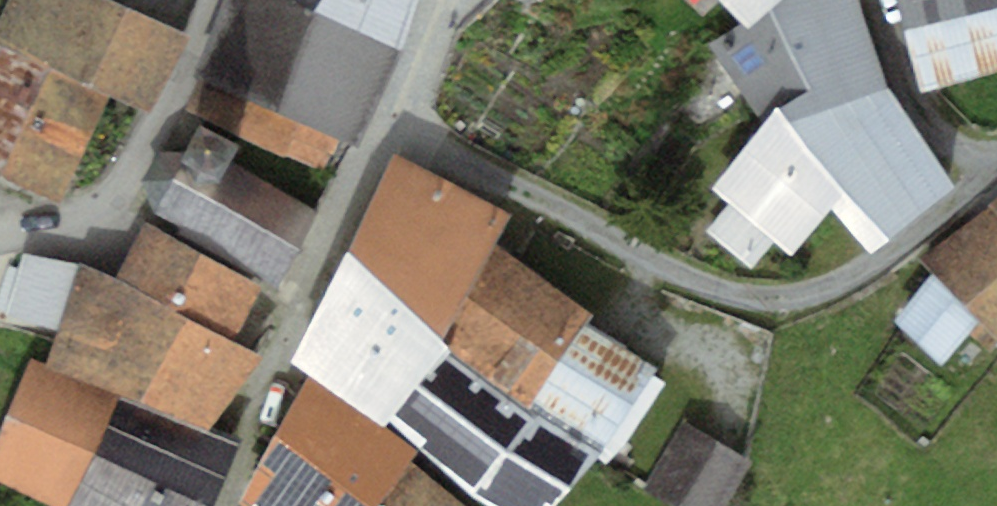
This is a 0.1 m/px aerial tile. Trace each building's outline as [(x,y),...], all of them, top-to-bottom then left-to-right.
[(0,20),(0,43),(109,95),(150,114),(187,33),(114,0),(9,0),(0,20)] [(401,51),(314,15),(292,0),(223,0),(194,73),(233,90),(338,139),(358,149),(401,51)] [(314,15),(401,51),(417,0),(292,0),(314,15)] [(749,29),(710,48),(763,126),(886,86),(862,9),(860,0),(782,0),(749,29)] [(749,29),(782,0),(721,0),(749,29)] [(924,89),(996,69),(996,0),(900,0),(924,89)] [(62,203),(109,95),(0,43),(0,178),(62,203)] [(952,184),(886,86),(763,126),(710,188),(727,201),(703,228),(752,269),(774,243),(791,254),(833,208),(873,248),(952,184)] [(338,139),(233,90),(218,123),(324,173),(338,139)] [(238,145),(199,125),(187,151),(157,150),(143,182),(154,215),(276,285),(319,212),(230,161),(238,145)] [(391,152),(346,251),(443,340),(496,245),(513,215),(391,152)] [(987,206),(996,216),(996,198),(987,206)] [(917,259),(932,272),(979,320),(996,338),(996,216),(987,206),(917,259)] [(261,286),(145,221),(116,279),(234,340),(261,286)] [(452,350),(530,409),(535,400),(584,324),(594,313),(496,245),(443,340),(452,350)] [(389,420),(452,350),(443,340),(346,251),(288,362),(382,428),(389,420)] [(80,262),(22,252),(5,322),(55,335),(80,262)] [(119,394),(212,427),(264,355),(234,340),(116,279),(80,262),(55,335),(44,363),(119,394)] [(932,272),(894,321),(941,366),(979,320),(932,272)] [(656,368),(584,324),(535,400),(605,444),(656,368)] [(452,350),(389,420),(467,491),(491,505),(553,505),(605,444),(535,400),(530,409),(452,350)] [(30,357),(0,433),(0,482),(50,505),(67,505),(119,394),(44,363),(30,357)] [(307,381),(242,502),(248,505),(375,505),(409,461),(415,452),(307,381)] [(243,438),(212,427),(119,394),(67,505),(213,505),(243,438)] [(682,422),(643,489),(671,505),(727,505),(752,463),(682,422)] [(409,461),(375,505),(465,505),(409,461)]
